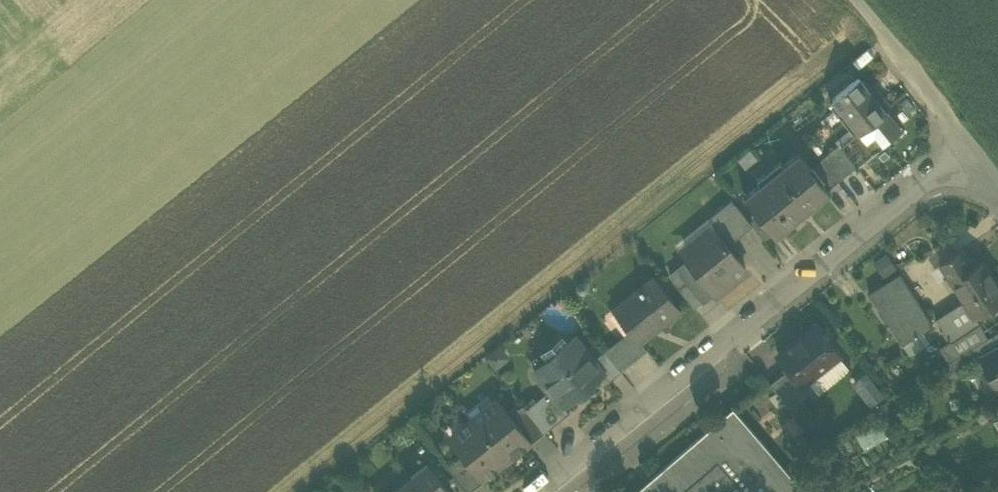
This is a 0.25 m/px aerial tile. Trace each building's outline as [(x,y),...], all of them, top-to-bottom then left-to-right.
[(887,110),(885,108),(869,88),(859,75),(832,97),(860,131),(868,125),(885,111),(887,110)] [(872,85),(869,88),(885,108),(888,105),(872,85)] [(868,125),(883,144),(901,129),(889,114),(888,115),(885,111),(868,125)] [(883,144),(868,125),(860,131),(863,136),(846,150),(857,165),(883,144)] [(841,145),(831,153),(847,173),(857,165),(846,150),(841,145)] [(750,148),(737,159),(745,169),(758,159),(750,148)] [(758,212),(774,231),(788,220),(790,223),(816,202),(814,199),(828,188),(812,168),(798,151),(783,163),(784,164),(761,183),(759,182),(744,194),(758,212)] [(831,153),(821,160),(837,180),(847,173),(831,153)] [(828,188),(837,180),(821,160),(812,168),(828,188)] [(732,199),(723,206),(726,210),(735,202),(732,199)] [(727,243),(752,223),(749,220),(735,202),(726,210),(723,206),(706,220),(713,229),(714,227),(727,243)] [(758,212),(749,220),(752,223),(764,239),(774,231),(758,212)] [(675,245),(687,259),(705,245),(700,239),(713,229),(706,220),(675,245)] [(713,291),(714,292),(745,266),(727,243),(714,227),(713,229),(700,239),(705,245),(687,259),(688,260),(713,291)] [(975,318),(976,317),(997,302),(997,283),(983,260),(973,266),(961,249),(941,262),(965,299),(964,300),(975,318)] [(713,291),(688,260),(677,269),(679,272),(680,271),(688,281),(703,300),(713,291)] [(671,278),(679,288),(688,281),(680,271),(679,272),(671,278)] [(869,293),(903,344),(923,331),(933,324),(899,273),(869,293)] [(633,334),(639,341),(640,340),(680,309),(654,276),(616,306),(628,321),(625,324),(633,334)] [(679,288),(694,307),(703,300),(688,281),(679,288)] [(989,337),(980,323),(976,317),(975,318),(964,300),(937,318),(951,340),(952,341),(960,354),(989,337)] [(795,365),(807,380),(807,379),(839,354),(828,340),(832,335),(827,329),(821,331),(816,324),(778,354),(789,368),(790,368),(795,365)] [(931,342),(923,331),(903,344),(911,356),(931,342)] [(992,335),(989,337),(960,354),(948,362),(953,371),(981,356),(981,355),(997,346),(997,345),(997,331),(992,335)] [(618,338),(604,350),(593,359),(603,372),(609,379),(620,370),(647,348),(640,340),(639,341),(633,334),(622,343),(618,338)] [(549,389),(562,405),(563,404),(576,394),(580,394),(593,384),(593,379),(603,372),(593,359),(576,337),(569,342),(567,339),(560,338),(547,349),(546,356),(548,359),(534,370),(549,389)] [(952,341),(951,340),(939,347),(948,362),(960,354),(952,341)] [(500,344),(484,357),(495,370),(511,357),(500,344)] [(997,387),(997,345),(997,346),(981,355),(981,356),(997,387)] [(807,379),(813,387),(818,393),(850,368),(839,354),(807,379)] [(770,382),(789,406),(801,396),(813,387),(807,379),(807,380),(795,365),(790,368),(789,368),(770,382)] [(885,395),(866,371),(852,382),(870,406),(885,395)] [(549,389),(525,408),(522,404),(510,414),(528,437),(532,441),(544,431),(569,411),(563,404),(562,405),(549,389)] [(470,416),(492,398),(487,393),(465,410),(470,416)] [(492,398),(470,416),(447,434),(454,442),(463,453),(480,475),(484,480),(506,462),(532,442),(532,441),(528,437),(510,414),(502,404),(495,396),(492,398)] [(815,413),(801,396),(789,406),(802,423),(815,413)] [(804,489),(733,407),(635,491),(801,491),(804,489)] [(881,420),(856,434),(863,449),(889,435),(881,420)] [(833,443),(821,450),(829,464),(841,457),(833,443)] [(453,474),(444,482),(452,491),(468,491),(464,488),(480,475),(463,453),(447,466),(453,474)] [(410,476),(423,491),(452,491),(444,482),(428,462),(410,476)] [(484,480),(480,475),(464,488),(468,491),(484,480)] [(410,476),(393,490),(395,491),(423,491),(410,476)]
